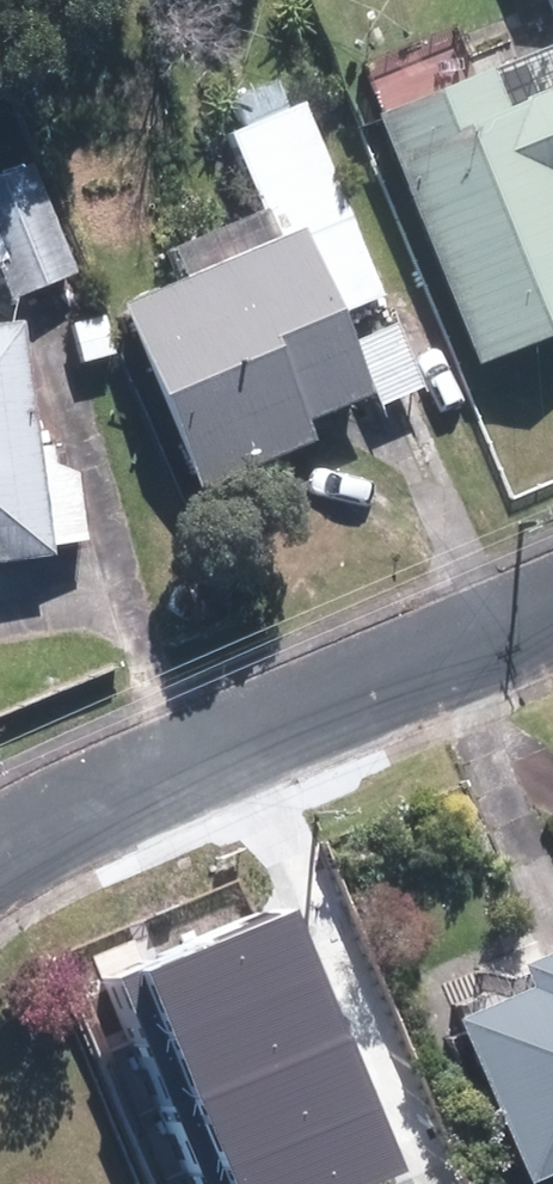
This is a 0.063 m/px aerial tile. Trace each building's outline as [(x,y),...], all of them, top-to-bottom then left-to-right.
[(457,368),(552,328),(552,211),(541,183),(552,178),(552,64),(547,48),(357,125),(457,368)] [(378,302),(290,107),(215,141),(262,246),(100,318),(181,497),(294,446),(287,430),(351,401),(319,329),(378,302)] [(17,166),(0,173),(0,305),(63,279),(17,166)] [(29,559),(28,551),(73,545),(63,476),(37,469),(34,450),(14,453),(0,356),(0,563),(29,559)] [(293,899),(106,976),(131,1038),(319,961),(293,899)] [(526,971),(537,996),(465,1027),(533,1183),(552,1183),(552,959),(526,971)] [(319,961),(131,1038),(161,1110),(348,1032),(319,961)] [(348,1032),(161,1110),(187,1173),(375,1095),(348,1032)] [(187,1173),(192,1183),(369,1183),(405,1169),(375,1095),(187,1173)]
